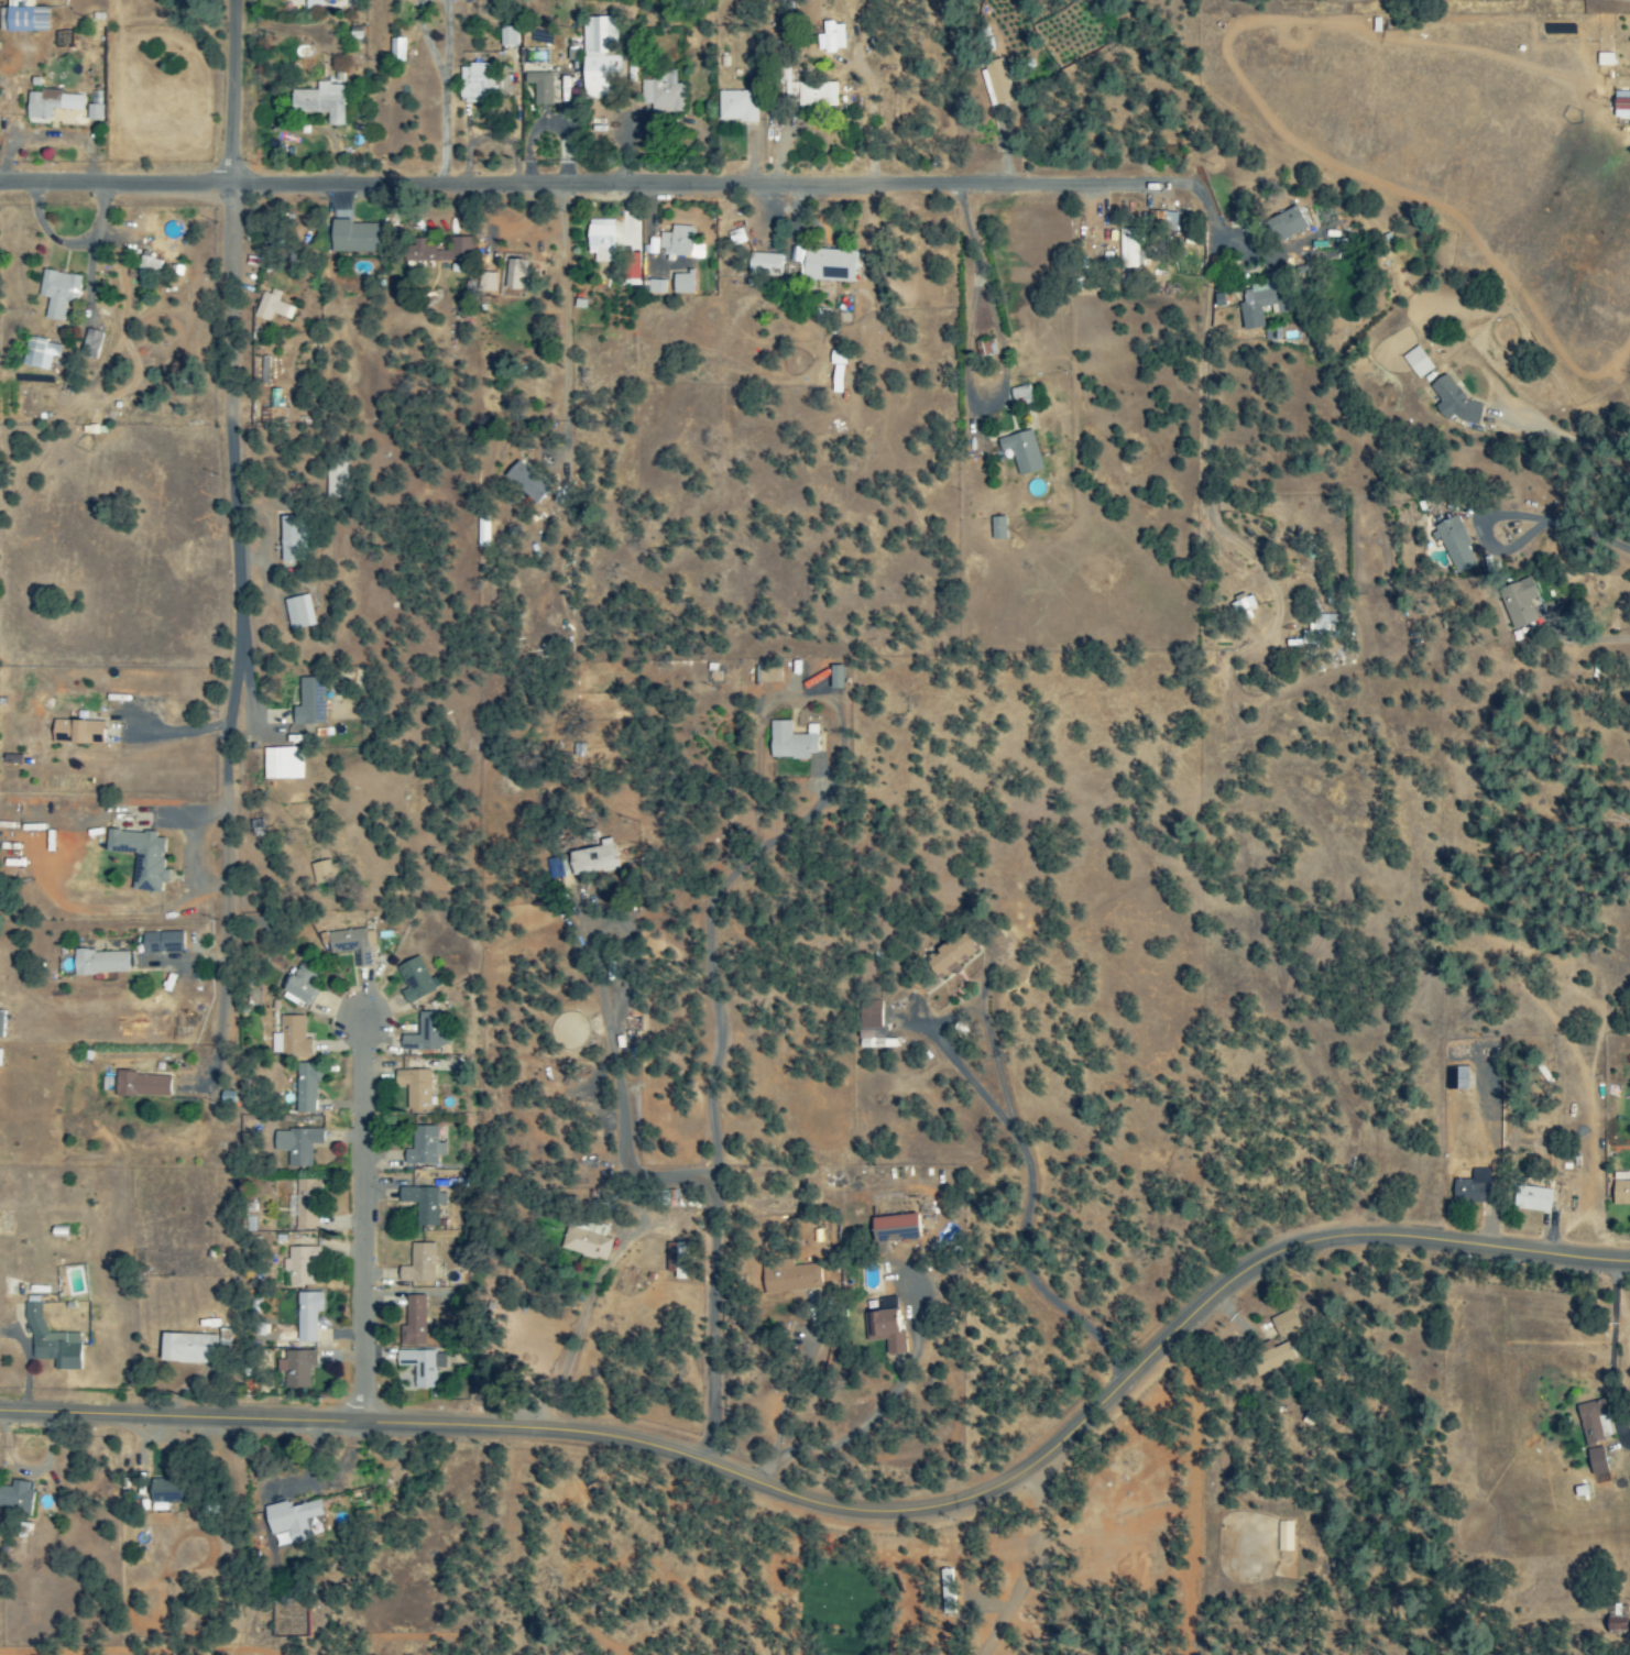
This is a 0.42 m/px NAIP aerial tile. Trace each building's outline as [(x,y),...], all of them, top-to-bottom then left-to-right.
[(31,7),(31,0),(15,0),(15,7),(0,7),(0,32),(47,32),(47,7),(31,7)] [(616,18),(582,18),(582,99),(616,99),(616,18)] [(843,23),(822,24),(822,35),(816,35),(816,53),(836,52),(835,49),(844,49),(843,23)] [(517,47),(516,27),(499,28),(499,47),(517,47)] [(403,62),(403,39),(389,39),(389,62),(403,62)] [(1013,101),(1002,59),(979,65),(989,107),(1013,101)] [(468,68),(459,68),(459,103),(492,103),(493,64),(468,64),(468,68)] [(650,113),(683,112),(682,85),(675,86),(674,71),(658,71),(658,81),(640,81),(641,105),(650,105),(650,113)] [(552,74),(526,73),(526,85),(533,85),(533,105),(551,105),(552,74)] [(291,113),(327,114),(327,126),(342,126),(343,84),(316,83),(316,91),(291,91),(291,113)] [(836,108),(836,84),(797,83),(796,107),(836,108)] [(82,95),(59,94),(59,91),(26,90),(25,117),(50,118),(50,109),(82,111),(82,95)] [(750,92),(717,92),(717,123),(756,123),(756,105),(750,105),(750,92)] [(1613,92),(1613,119),(1629,119),(1629,92),(1613,92)] [(85,120),(101,120),(101,104),(85,104),(85,120)] [(1277,243),(1307,228),(1296,206),(1267,220),(1277,243)] [(1176,213),(1150,212),(1149,227),(1175,228),(1176,213)] [(331,253),(381,252),(381,224),(350,224),(350,220),(330,220),(331,253)] [(612,221),(586,220),(586,254),(594,254),(594,262),(611,262),(612,221)] [(660,233),(660,256),(702,257),(702,245),(691,245),(691,226),(670,226),(670,233),(660,233)] [(1136,269),(1135,229),(1118,230),(1119,270),(1136,269)] [(471,238),(448,237),(448,252),(434,251),(434,247),(424,246),(424,239),(412,238),(412,245),(402,245),(401,262),(470,265),(471,238)] [(853,281),(854,251),(789,248),(789,262),(798,262),(798,278),(853,281)] [(780,276),(781,254),(748,253),(747,275),(780,276)] [(160,259),(141,258),(140,273),(159,274),(160,259)] [(524,260),(505,259),(504,290),(523,290),(524,260)] [(43,319),(62,322),(65,301),(75,303),(79,276),(42,270),(38,296),(46,297),(43,319)] [(1242,331),(1263,327),(1260,308),(1269,306),(1271,315),(1291,311),(1283,270),(1262,274),(1264,284),(1248,287),(1249,292),(1241,293),(1243,303),(1237,304),(1242,331)] [(479,292),(493,293),(494,274),(480,273),(479,292)] [(693,294),(693,273),(673,273),(672,294),(693,294)] [(647,294),(664,294),(664,281),(647,280),(647,294)] [(276,302),(280,292),(274,290),(271,296),(262,292),(252,317),(268,323),(272,314),(289,320),(294,309),(276,302)] [(79,356),(94,360),(101,333),(86,329),(79,356)] [(60,343),(25,338),(21,367),(48,370),(50,357),(58,358),(60,343)] [(1400,357),(1416,380),(1433,369),(1417,346),(1400,357)] [(1439,419),(1477,428),(1482,406),(1462,401),(1466,386),(1432,378),(1428,393),(1444,397),(1439,419)] [(1012,405),(1031,401),(1028,385),(1009,389),(1012,405)] [(1010,449),(1017,476),(1041,470),(1031,430),(995,439),(999,452),(1010,449)] [(502,478),(535,503),(548,487),(515,461),(502,478)] [(300,562),(300,550),(305,550),(305,516),(278,516),(279,562),(300,562)] [(1455,575),(1477,565),(1455,516),(1433,526),(1455,575)] [(1005,540),(1004,517),(990,518),(990,540),(1005,540)] [(1541,620),(1525,579),(1497,590),(1513,631),(1541,620)] [(281,600),(289,631),(314,625),(307,594),(281,600)] [(1248,615),(1247,611),(1255,608),(1250,596),(1229,604),(1235,620),(1248,615)] [(1301,645),(1320,646),(1321,634),(1340,634),(1340,616),(1312,616),(1311,632),(1301,632),(1301,645)] [(753,683),(779,683),(779,667),(754,666),(753,683)] [(830,689),(843,689),(842,666),(829,666),(830,689)] [(299,707),(291,708),(292,725),(324,725),(323,678),(298,678),(299,707)] [(50,744),(101,745),(102,721),(51,720),(50,744)] [(769,721),(768,759),(807,759),(808,754),(816,754),(816,725),(806,725),(805,735),(790,735),(790,721),(769,721)] [(302,748),(263,748),(262,779),(301,780),(302,748)] [(131,890),(160,893),(161,883),(167,884),(168,871),(161,870),(164,839),(154,838),(154,834),(106,829),(104,852),(134,854),(131,890)] [(600,846),(568,853),(573,878),(619,868),(612,838),(599,841),(600,846)] [(313,885),(334,881),(330,860),(309,864),(313,885)] [(374,945),(372,929),(326,933),(328,954),(352,952),(354,968),(370,967),(368,946),(374,945)] [(938,980),(977,951),(963,931),(923,960),(938,980)] [(181,932),(140,933),(141,954),(182,953),(181,932)] [(126,951),(72,953),(73,975),(127,974),(126,951)] [(394,968),(405,989),(400,992),(406,1004),(441,986),(435,976),(429,979),(417,956),(394,968)] [(314,976),(296,965),(279,996),(303,1010),(315,989),(309,985),(314,976)] [(881,1027),(880,1001),(858,1002),(859,1028),(881,1027)] [(440,1013),(419,1013),(418,1036),(403,1036),(402,1050),(445,1051),(446,1032),(440,1032),(440,1013)] [(303,1016),(278,1017),(278,1035),(274,1035),(274,1055),(311,1055),(311,1040),(304,1040),(303,1016)] [(887,1030),(859,1029),(858,1047),(886,1049),(887,1030)] [(314,1114),(314,1083),(319,1083),(320,1064),(295,1063),(294,1113),(314,1114)] [(1467,1090),(1467,1068),(1445,1068),(1446,1090),(1467,1090)] [(430,1071),(394,1070),(394,1085),(407,1086),(406,1110),(429,1110),(430,1071)] [(114,1074),(114,1097),(168,1098),(169,1075),(114,1074)] [(437,1127),(411,1127),(411,1150),(403,1150),(403,1165),(436,1165),(436,1156),(444,1156),(445,1143),(436,1143),(437,1127)] [(287,1168),(311,1168),(310,1144),(322,1144),(322,1130),(274,1130),(274,1152),(287,1151),(287,1168)] [(1489,1169),(1471,1169),(1471,1180),(1452,1180),(1452,1202),(1488,1203),(1489,1169)] [(320,1180),(295,1180),(294,1230),(314,1230),(314,1199),(320,1199),(320,1180)] [(1611,1206),(1629,1206),(1629,1182),(1611,1182),(1611,1206)] [(1549,1212),(1550,1189),(1514,1187),(1513,1211),(1549,1212)] [(398,1190),(398,1204),(415,1203),(415,1227),(437,1227),(437,1206),(445,1206),(445,1189),(398,1190)] [(871,1218),(872,1242),(918,1240),(917,1216),(871,1218)] [(611,1239),(604,1237),(606,1228),(568,1219),(560,1250),(605,1262),(611,1239)] [(674,1280),(685,1279),(684,1243),(665,1243),(666,1273),(674,1273),(674,1280)] [(433,1244),(409,1244),(410,1267),(398,1268),(398,1283),(434,1282),(433,1244)] [(313,1286),(312,1247),(287,1248),(287,1259),(282,1260),(282,1274),(288,1274),(288,1287),(313,1286)] [(819,1265),(791,1266),(791,1261),(768,1262),(768,1273),(761,1273),(761,1293),(820,1290),(819,1265)] [(321,1293),(296,1293),(295,1344),(315,1344),(315,1312),(320,1312),(321,1293)] [(424,1346),(424,1296),(405,1296),(405,1328),(399,1328),(399,1346),(424,1346)] [(42,1334),(42,1303),(28,1303),(28,1360),(52,1360),(52,1371),(79,1371),(78,1333),(42,1334)] [(1300,1328),(1291,1309),(1268,1320),(1277,1339),(1300,1328)] [(904,1331),(898,1331),(897,1311),(863,1312),(863,1339),(885,1338),(885,1355),(905,1354),(904,1331)] [(159,1363),(216,1364),(216,1336),(160,1334),(159,1363)] [(1287,1342),(1271,1349),(1268,1341),(1253,1348),(1256,1355),(1248,1359),(1257,1378),(1295,1361),(1287,1342)] [(309,1367),(316,1367),(316,1351),(284,1351),(284,1361),(277,1361),(278,1373),(283,1373),(284,1389),(309,1389),(309,1367)] [(396,1351),(396,1366),(414,1367),(413,1389),(434,1389),(435,1369),(444,1370),(445,1352),(396,1351)] [(1575,1406),(1583,1446),(1602,1442),(1597,1417),(1607,1415),(1604,1400),(1575,1406)] [(1590,1476),(1605,1474),(1602,1448),(1587,1450),(1590,1476)] [(151,1504),(180,1502),(179,1476),(150,1477),(151,1504)] [(28,1515),(34,1485),(10,1480),(9,1488),(0,1487),(0,1509),(28,1515)] [(262,1507),(268,1536),(287,1532),(290,1546),(309,1541),(304,1520),(322,1517),(319,1501),(286,1508),(285,1502),(262,1507)] [(1292,1552),(1292,1522),(1277,1522),(1277,1552),(1292,1552)] [(1605,1633),(1625,1634),(1626,1618),(1606,1617),(1605,1633)]
